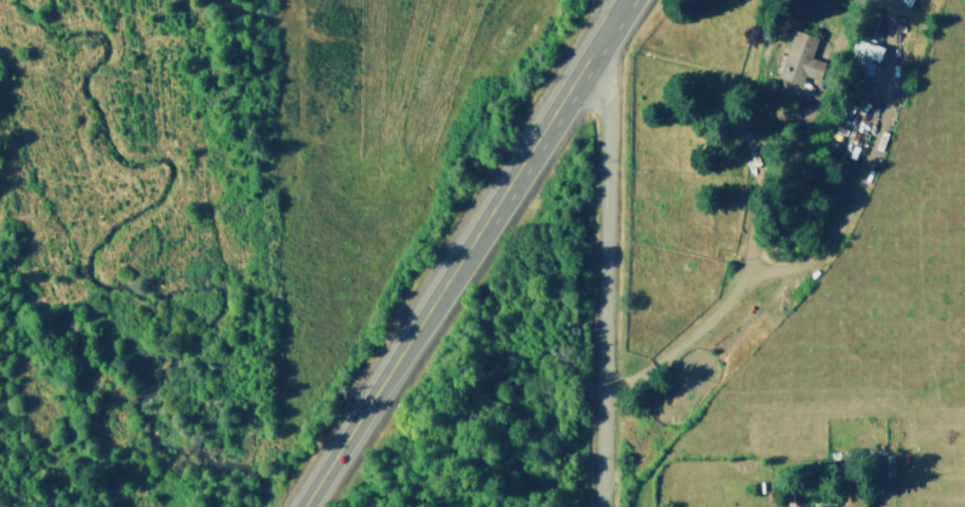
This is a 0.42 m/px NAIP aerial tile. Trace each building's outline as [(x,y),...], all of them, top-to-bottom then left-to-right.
[(794,26),(818,33),(802,80),(779,72),(794,26)] [(871,77),(881,46),(857,39),(847,70),(871,77)] [(836,122),(847,94),(863,100),(867,90),(886,98),(870,137),(836,122)] [(887,451),(893,450),(895,465),(888,466),(888,473),(867,475),(866,448),(886,446),(887,451)]
